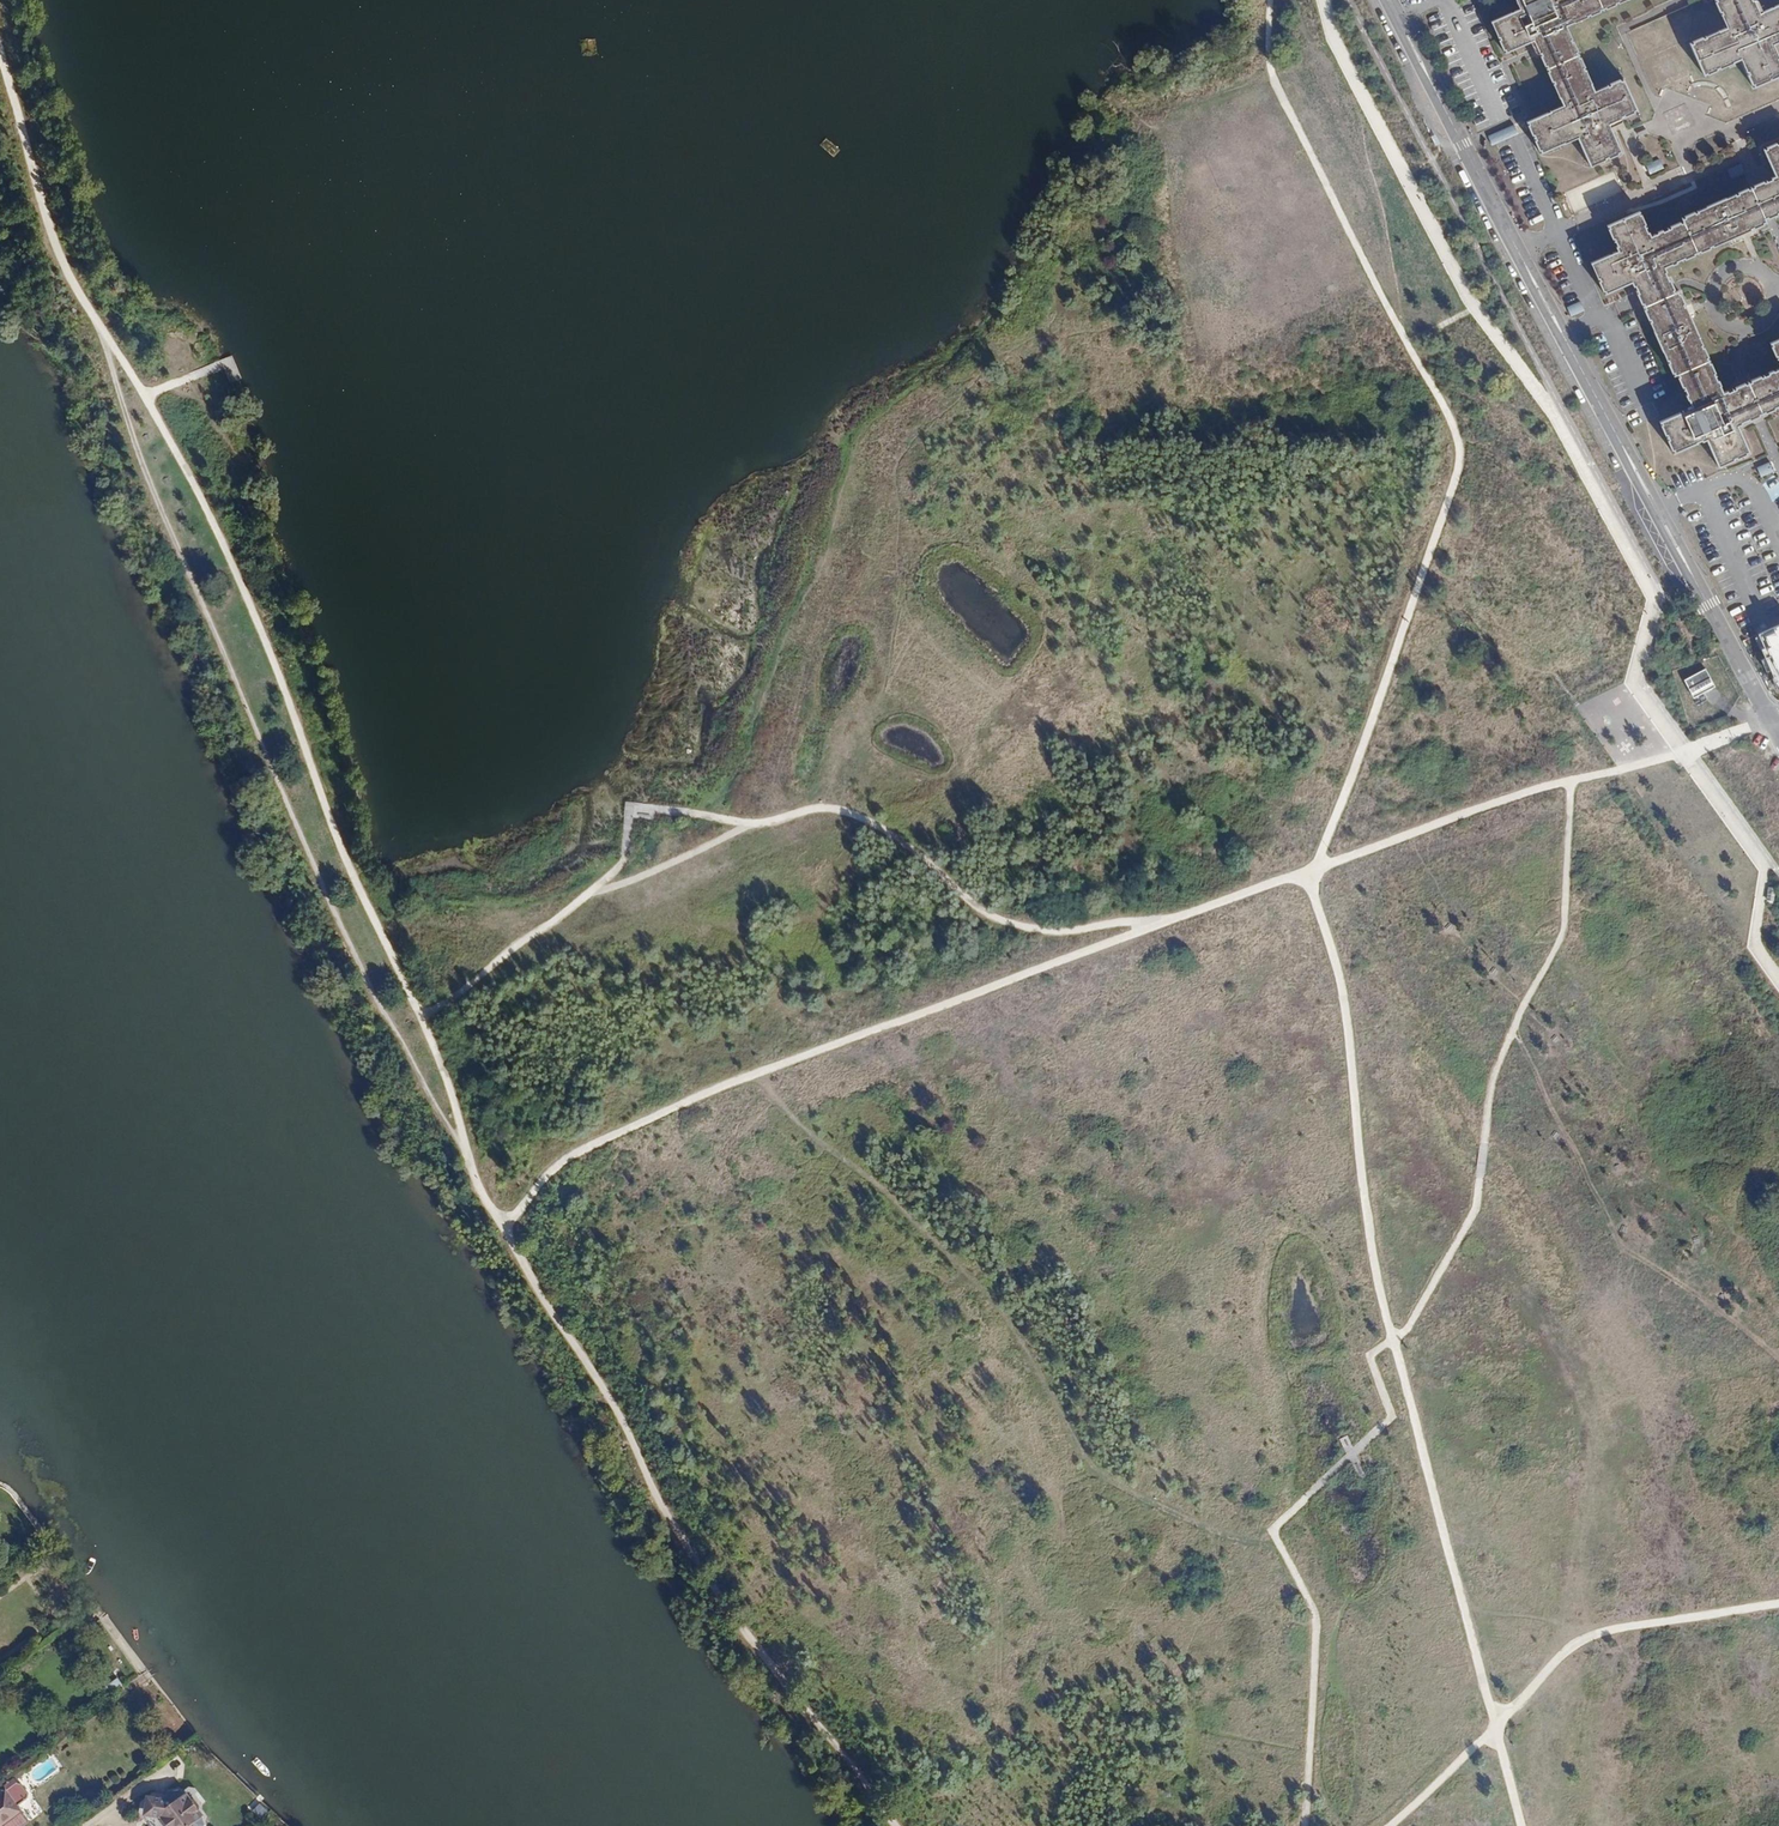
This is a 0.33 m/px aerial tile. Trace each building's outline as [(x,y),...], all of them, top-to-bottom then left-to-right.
[(1519,9),(1490,22),(1503,53),(1532,40),(1538,53),(1540,52),(1541,55),(1540,56),(1544,65),(1545,65),(1549,72),(1547,72),(1551,82),(1553,81),(1554,85),(1553,85),(1559,98),(1560,98),(1564,106),(1528,122),(1529,125),(1527,126),(1530,135),(1533,134),(1536,141),(1534,142),(1537,151),(1539,150),(1541,153),(1577,138),(1591,166),(1621,153),(1608,124),(1620,118),(1619,116),(1623,114),(1624,117),(1634,113),(1633,110),(1636,108),(1624,80),(1621,82),(1620,79),(1610,83),(1611,86),(1607,88),(1606,85),(1593,91),(1590,84),(1592,83),(1586,70),(1584,71),(1583,68),(1584,67),(1580,58),(1579,58),(1575,51),(1577,50),(1573,41),(1571,42),(1570,39),(1571,38),(1566,26),(1602,10),(1610,6),(1625,0),(1515,0),(1519,9)] [(1776,56),(1778,55),(1773,43),(1778,41),(1778,4),(1759,13),(1754,0),(1717,0),(1715,1),(1719,10),(1722,9),(1723,13),(1721,14),(1727,27),(1691,43),(1704,74),(1707,72),(1707,74),(1717,70),(1717,68),(1720,67),(1720,68),(1733,62),(1733,61),(1741,57),(1746,69),(1748,69),(1750,73),(1748,74),(1752,84),(1755,83),(1756,85),(1778,74),(1778,60),(1776,56)] [(1772,179),(1773,181),(1761,186),(1774,215),(1778,212),(1778,143),(1764,150),(1777,177),(1772,179)] [(1597,202),(1622,191),(1614,172),(1589,182),(1597,202)] [(1694,254),(1697,253),(1698,255),(1768,224),(1751,188),(1682,218),(1685,225),(1682,226),(1681,223),(1671,227),(1672,230),(1665,233),(1665,232),(1651,238),(1649,232),(1646,234),(1643,226),(1645,225),(1641,216),(1639,217),(1637,214),(1609,227),(1610,230),(1609,230),(1613,240),(1614,239),(1618,246),(1616,247),(1618,253),(1591,265),(1604,294),(1631,282),(1633,286),(1635,285),(1639,294),(1637,295),(1639,300),(1672,285),(1670,280),(1667,281),(1664,272),(1666,271),(1665,268),(1671,265),(1672,267),(1678,265),(1677,261),(1684,258),(1685,261),(1695,256),(1694,254)] [(1684,413),(1662,423),(1663,427),(1661,428),(1665,437),(1667,437),(1670,443),(1668,444),(1672,453),(1674,452),(1676,455),(1698,445),(1697,443),(1701,441),(1702,443),(1707,441),(1719,470),(1750,457),(1738,428),(1743,426),(1742,423),(1750,420),(1751,423),(1756,421),(1740,388),(1736,389),(1737,391),(1730,395),(1729,393),(1724,395),(1710,362),(1679,291),(1643,308),(1674,378),(1679,375),(1681,378),(1679,379),(1683,390),(1685,389),(1693,408),(1688,410),(1689,413),(1684,415),(1684,413)] [(1568,307),(1571,316),(1584,311),(1581,301),(1568,307)] [(1774,375),(1773,372),(1769,374),(1770,376),(1765,379),(1764,377),(1749,384),(1763,418),(1778,411),(1777,408),(1778,407),(1778,373),(1774,375)] [(1761,477),(1775,472),(1771,462),(1758,466),(1761,477)] [(1755,631),(1764,654),(1758,656),(1774,690),(1778,692),(1778,621),(1755,631)] [(1720,690),(1710,672),(1687,684),(1697,702),(1720,690)] [(1776,887),(1768,886),(1766,900),(1774,901),(1776,887)] [(14,1785),(8,1790),(16,1800),(22,1796),(14,1785)] [(8,1790),(0,1796),(0,1823),(21,1807),(16,1800),(8,1790)] [(192,1825),(194,1824),(190,1817),(190,1813),(183,1804),(179,1803),(176,1799),(174,1801),(170,1797),(163,1796),(159,1799),(156,1804),(140,1801),(134,1806),(133,1816),(136,1820),(153,1824),(155,1825),(192,1825)]
